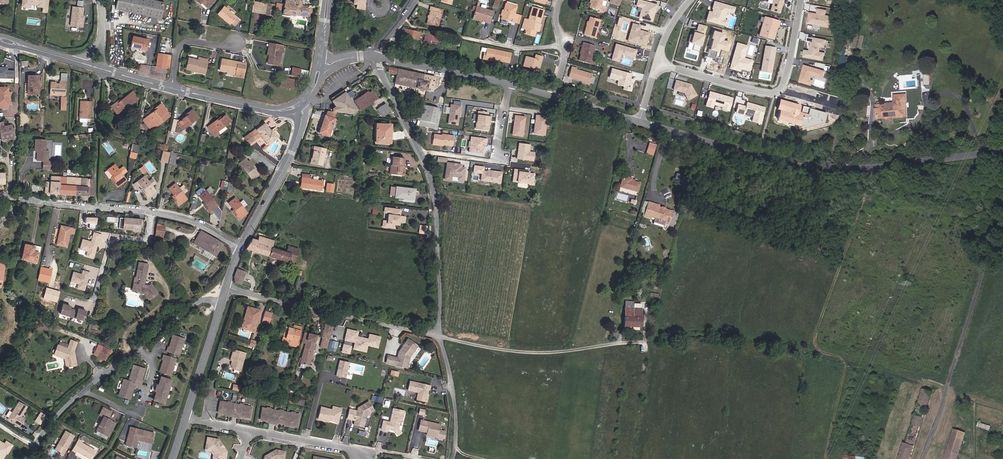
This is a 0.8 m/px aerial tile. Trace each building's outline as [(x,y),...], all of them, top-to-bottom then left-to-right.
[(22,3),(29,4),(29,1),(38,2),(38,3),(43,4),(43,8),(48,9),(49,0),(23,0),(22,3)] [(164,3),(151,0),(117,0),(115,9),(161,19),(164,3)] [(198,2),(199,1),(201,3),(208,8),(215,0),(195,0),(198,2)] [(364,0),(354,0),(353,4),(357,4),(357,8),(364,9),(365,5),(364,5),(364,0)] [(604,6),(606,1),(602,0),(592,0),(591,1),(591,3),(589,8),(599,11),(599,12),(603,13),(604,6)] [(643,0),(640,0),(638,6),(644,8),(641,18),(655,22),(660,5),(643,0)] [(772,1),(769,11),(779,14),(783,0),(769,0),(772,1)] [(265,14),(267,3),(254,1),(252,12),(265,14)] [(710,12),(707,11),(704,22),(724,27),(726,20),(723,20),(725,13),(732,14),(733,7),(712,2),(710,9),(711,10),(710,12)] [(273,16),(275,4),(267,3),(265,14),(265,15),(273,16)] [(311,17),(312,10),(300,7),(284,4),(277,3),(276,10),(280,10),(281,7),(284,7),(282,14),(294,16),(295,14),(311,17)] [(514,14),(516,7),(505,4),(501,19),(507,20),(507,19),(512,20),(512,22),(516,23),(518,15),(514,14)] [(82,19),(82,16),(83,8),(72,7),(70,26),(82,27),(83,23),(82,23),(82,19)] [(236,17),(224,7),(217,14),(224,19),(225,18),(231,23),(235,26),(239,21),(236,18),(236,17)] [(437,27),(442,10),(432,7),(427,24),(437,27)] [(489,23),(492,11),(476,7),(473,17),(481,20),(485,21),(485,22),(489,23)] [(539,24),(543,11),(532,7),(528,20),(525,19),(522,27),(526,28),(534,30),(536,24),(539,24)] [(808,12),(806,25),(829,28),(830,15),(826,14),(826,10),(817,8),(816,13),(808,12)] [(594,38),(600,20),(590,17),(588,22),(588,24),(587,24),(584,35),(594,38)] [(778,22),(763,17),(757,36),(773,40),(778,22)] [(643,26),(634,23),(629,41),(648,47),(653,33),(642,30),(643,26)] [(707,26),(697,23),(696,30),(694,29),(693,32),(692,32),(689,44),(694,45),(692,50),(698,51),(702,35),(704,35),(707,26)] [(536,37),(538,31),(534,30),(526,28),(524,33),(536,37)] [(419,39),(420,32),(402,29),(401,35),(419,39)] [(726,34),(715,30),(712,38),(714,39),(711,50),(717,52),(716,56),(719,57),(721,49),(729,52),(732,42),(725,40),(726,34)] [(146,51),(148,40),(133,37),(130,47),(146,51)] [(814,37),(813,41),(812,41),(810,51),(805,50),(804,57),(824,61),(826,53),(820,52),(821,48),(826,48),(827,39),(814,37)] [(279,65),(282,50),(283,45),(273,43),(272,48),(270,48),(269,55),(267,63),(279,65)] [(589,64),(595,46),(584,43),(579,61),(589,64)] [(606,52),(608,46),(599,43),(598,45),(600,46),(604,47),(603,51),(606,52)] [(746,46),(735,43),(727,69),(738,73),(739,70),(748,72),(751,61),(743,58),(746,46)] [(640,50),(618,44),(613,60),(621,62),(623,55),(637,59),(640,50)] [(777,48),(765,46),(761,70),(772,72),(777,48)] [(508,62),(510,53),(487,49),(486,53),(485,58),(493,59),(508,62)] [(493,61),(493,59),(485,58),(486,53),(484,52),(483,59),(493,61)] [(166,69),(167,55),(157,54),(156,67),(166,69)] [(538,69),(542,57),(535,55),(534,59),(525,57),(523,66),(531,68),(531,67),(538,69)] [(205,74),(207,64),(206,64),(208,60),(199,58),(198,61),(189,58),(186,68),(195,71),(195,72),(205,74)] [(244,78),(246,67),(237,65),(238,62),(221,59),(219,71),(227,72),(235,74),(235,75),(235,76),(244,78)] [(827,71),(804,65),(799,82),(812,86),(814,81),(812,80),(813,75),(825,78),(827,71)] [(15,70),(8,70),(8,66),(0,66),(0,77),(15,77),(15,70)] [(432,92),(435,77),(389,67),(388,72),(397,74),(395,84),(432,92)] [(589,83),(591,74),(576,70),(576,68),(572,67),(571,70),(570,70),(568,77),(589,83)] [(299,77),(301,69),(293,68),(291,76),(299,77)] [(635,74),(614,68),(611,78),(620,81),(619,85),(626,87),(625,90),(632,92),(633,88),(631,87),(635,74)] [(307,79),(309,71),(301,69),(299,77),(307,79)] [(38,94),(39,76),(28,76),(27,94),(38,94)] [(293,87),(294,80),(282,77),(280,87),(287,88),(287,86),(293,87)] [(690,83),(676,79),(673,89),(684,93),(683,98),(688,99),(697,95),(690,83)] [(65,96),(66,82),(59,81),(59,84),(56,84),(54,84),(54,82),(50,82),(50,95),(65,96)] [(463,96),(466,84),(459,82),(457,92),(457,94),(463,96)] [(469,98),(472,85),(466,84),(463,96),(469,98)] [(882,86),(874,84),(872,91),(880,92),(882,86)] [(706,98),(701,97),(699,104),(712,108),(712,107),(728,112),(733,97),(709,89),(706,98)] [(344,90),(330,99),(336,107),(333,109),(333,112),(336,112),(351,114),(357,110),(350,99),(346,94),(344,90)] [(118,115),(138,99),(132,91),(120,101),(119,100),(111,106),(118,115)] [(361,110),(377,99),(372,91),(369,94),(365,96),(364,94),(355,101),(361,110)] [(894,103),(876,105),(878,119),(888,118),(888,119),(908,117),(907,106),(908,106),(908,103),(907,103),(906,94),(894,95),(894,103)] [(90,119),(91,102),(80,101),(79,118),(86,118),(90,119)] [(745,105),(738,103),(735,112),(744,114),(745,112),(752,114),(750,121),(760,124),(765,107),(747,101),(745,105)] [(154,121),(167,112),(161,104),(152,110),(153,112),(143,120),(145,122),(148,127),(149,128),(153,126),(156,123),(154,121)] [(381,117),(390,111),(385,104),(377,110),(381,117)] [(435,123),(438,110),(438,108),(420,104),(417,119),(420,120),(435,123)] [(461,110),(461,106),(451,105),(448,124),(457,125),(458,116),(459,110),(461,110)] [(178,133),(199,117),(192,109),(183,116),(184,117),(179,121),(178,120),(173,119),(170,132),(178,133)] [(488,124),(489,116),(487,116),(487,112),(478,111),(476,123),(488,124)] [(154,127),(170,115),(170,113),(167,112),(154,121),(156,123),(153,126),(154,127)] [(225,126),(230,122),(225,115),(221,118),(220,117),(208,127),(215,136),(219,133),(217,132),(225,126)] [(328,137),(334,119),(325,116),(319,133),(328,137)] [(522,136),(524,117),(515,116),(512,135),(522,136)] [(543,135),(546,117),(536,116),(534,134),(543,135)] [(268,144),(277,137),(273,132),(272,133),(270,131),(265,124),(257,130),(255,130),(251,133),(244,138),(249,144),(261,136),(268,144)] [(390,131),(391,125),(376,124),(376,143),(387,143),(388,131),(390,131)] [(11,125),(0,128),(0,136),(1,136),(2,140),(4,142),(5,141),(6,140),(13,138),(12,133),(13,132),(12,130),(11,130),(11,125)] [(220,134),(227,129),(225,126),(217,132),(219,133),(220,134)] [(441,136),(433,134),(432,144),(440,145),(440,144),(452,146),(454,136),(441,134),(441,136)] [(486,139),(471,137),(469,152),(482,154),(483,146),(483,143),(485,143),(486,143),(486,139)] [(46,140),(35,139),(34,150),(36,150),(37,150),(37,152),(37,161),(43,161),(42,169),(54,170),(54,161),(48,161),(48,150),(45,150),(46,140)] [(529,145),(518,143),(518,148),(518,149),(518,151),(517,151),(516,158),(533,161),(534,153),(528,152),(529,145)] [(136,153),(138,146),(132,144),(130,152),(136,153)] [(652,155),(655,146),(649,144),(646,153),(652,155)] [(322,165),(325,149),(314,147),(311,163),(322,165)] [(167,163),(169,153),(163,151),(161,161),(167,163)] [(403,167),(404,158),(393,157),(392,165),(390,165),(389,174),(403,176),(404,169),(403,169),(403,167)] [(252,180),(258,175),(255,171),(254,169),(255,168),(249,161),(248,162),(245,159),(239,164),(252,180)] [(463,180),(464,168),(461,167),(461,165),(456,164),(455,165),(453,165),(452,164),(447,163),(445,179),(450,180),(451,176),(458,177),(458,180),(463,180)] [(118,187),(126,181),(114,165),(107,170),(112,177),(113,178),(112,179),(118,187)] [(525,171),(514,170),(513,181),(532,184),(534,174),(525,173),(525,171)] [(500,183),(501,172),(497,172),(497,173),(482,171),(481,180),(500,183)] [(321,191),(323,181),(310,180),(311,176),(303,174),(303,178),(302,178),(300,188),(321,191)] [(637,192),(640,183),(631,180),(632,178),(623,175),(620,187),(637,192)] [(148,198),(156,192),(152,187),(148,182),(144,176),(137,182),(139,185),(142,188),(143,190),(142,191),(148,198)] [(66,177),(51,177),(50,182),(46,182),(46,184),(43,183),(43,187),(45,187),(45,193),(69,195),(69,186),(66,186),(66,177)] [(75,195),(75,178),(66,177),(66,186),(69,186),(69,195),(75,195)] [(93,196),(92,179),(75,178),(75,195),(93,196)] [(179,205),(187,199),(183,194),(179,189),(175,184),(168,189),(173,196),(175,197),(173,198),(179,205)] [(203,186),(196,192),(198,195),(206,190),(203,186)] [(413,200),(415,189),(396,187),(396,188),(395,196),(395,197),(413,200)] [(218,207),(218,206),(206,191),(199,196),(204,203),(205,204),(204,206),(210,213),(214,210),(218,207)] [(239,220),(247,213),(235,198),(228,203),(233,210),(235,211),(233,212),(239,220)] [(669,223),(672,211),(664,209),(663,210),(662,209),(661,208),(659,207),(659,205),(648,202),(643,217),(651,219),(651,217),(655,218),(653,224),(662,227),(664,221),(669,223)] [(403,222),(404,217),(398,216),(398,213),(394,213),(395,209),(385,208),(384,212),(388,213),(387,221),(383,221),(383,227),(394,228),(395,224),(395,221),(399,221),(403,222)] [(84,222),(90,222),(89,228),(96,228),(96,218),(85,217),(84,222)] [(139,232),(140,220),(124,218),(123,229),(132,230),(132,231),(139,232)] [(163,238),(165,226),(157,224),(155,237),(163,238)] [(70,232),(71,228),(61,226),(57,245),(66,247),(70,232)] [(215,257),(223,244),(201,231),(195,241),(193,244),(215,257)] [(272,248),(274,241),(259,236),(257,241),(252,239),(246,249),(269,256),(272,248)] [(98,244),(99,240),(92,238),(91,242),(82,240),(80,249),(87,252),(86,256),(93,258),(95,252),(94,252),(94,250),(95,250),(97,244),(98,244)] [(36,263),(39,248),(25,245),(22,259),(36,263)] [(296,256),(298,250),(288,247),(286,253),(291,254),(296,256)] [(289,262),(291,254),(286,253),(272,248),(269,256),(289,262)] [(147,272),(148,264),(139,263),(137,270),(147,272)] [(48,282),(51,270),(40,268),(37,280),(48,282)] [(241,284),(245,272),(237,269),(234,277),(235,282),(241,284)] [(144,285),(147,272),(137,270),(136,278),(137,278),(139,281),(138,284),(133,283),(132,289),(134,292),(144,294),(148,300),(158,294),(152,285),(150,284),(148,286),(144,285)] [(89,277),(90,273),(83,271),(81,274),(73,272),(70,282),(78,284),(77,288),(84,290),(86,285),(85,284),(85,282),(86,282),(88,277),(89,277)] [(657,302),(658,294),(650,293),(650,296),(649,296),(648,300),(657,302)] [(633,308),(633,304),(633,302),(625,301),(624,326),(632,326),(633,308)] [(71,317),(73,310),(69,309),(70,306),(63,304),(60,314),(71,317)] [(261,311),(247,307),(243,320),(244,320),(242,327),(252,330),(254,325),(257,326),(261,311)] [(640,326),(640,308),(633,308),(632,326),(640,326)] [(83,321),(85,311),(78,309),(77,311),(73,310),(71,317),(83,321)] [(265,312),(262,321),(269,323),(271,314),(265,312)] [(320,347),(327,348),(334,320),(324,318),(323,321),(326,322),(324,332),(323,332),(322,337),(323,337),(320,347)] [(285,327),(281,343),(296,347),(296,344),(298,345),(299,342),(297,342),(301,328),(294,326),(294,327),(293,330),(288,328),(285,327)] [(358,332),(347,329),(345,340),(355,342),(354,345),(367,348),(367,345),(378,347),(380,337),(369,334),(368,339),(356,337),(358,332)] [(299,367),(308,369),(317,336),(308,333),(308,334),(304,333),(301,341),(305,343),(301,358),(300,357),(298,362),(300,362),(300,363),(299,367)] [(179,355),(184,339),(173,336),(169,348),(168,347),(166,351),(179,355)] [(388,356),(386,363),(407,368),(409,357),(417,346),(407,339),(399,352),(397,358),(388,356)] [(74,351),(77,342),(70,340),(67,349),(57,345),(55,350),(54,353),(67,358),(69,367),(77,366),(74,351)] [(105,361),(110,351),(98,344),(93,354),(105,361)] [(349,354),(351,346),(344,345),(342,352),(349,354)] [(246,353),(234,350),(231,358),(233,359),(232,361),(231,364),(234,369),(240,371),(246,353)] [(67,358),(54,353),(53,355),(65,359),(66,368),(69,367),(67,358)] [(171,375),(176,359),(163,355),(162,359),(163,360),(159,372),(171,375)] [(339,360),(336,376),(346,378),(349,362),(339,360)] [(141,381),(145,369),(133,366),(128,381),(136,384),(141,385),(142,382),(141,381)] [(167,392),(171,380),(161,377),(158,386),(157,389),(167,392)] [(135,387),(136,384),(128,381),(124,380),(118,395),(130,399),(134,387),(135,387)] [(410,381),(408,390),(418,393),(416,400),(425,402),(427,395),(426,392),(427,388),(428,388),(430,389),(430,386),(410,381)] [(164,403),(167,392),(157,389),(156,392),(154,400),(164,403)] [(931,392),(923,389),(906,443),(904,442),(899,458),(910,458),(931,392)] [(22,414),(27,407),(19,402),(7,420),(19,427),(24,419),(21,417),(20,416),(21,414),(22,414)] [(251,407),(220,402),(218,412),(228,414),(229,414),(229,416),(237,417),(237,416),(239,416),(249,418),(251,407)] [(374,410),(368,402),(358,408),(354,425),(360,426),(360,424),(362,423),(364,424),(366,417),(364,417),(365,414),(367,415),(374,410)] [(337,420),(339,413),(341,413),(342,409),(333,407),(332,410),(321,407),(318,420),(327,422),(327,420),(333,422),(337,420)] [(299,415),(263,408),(260,420),(269,421),(269,423),(276,424),(276,423),(284,424),(284,426),(289,426),(289,425),(297,426),(299,415)] [(402,421),(404,412),(393,409),(389,423),(383,421),(381,430),(388,432),(388,430),(388,429),(390,429),(391,430),(394,431),(398,429),(400,420),(402,421)] [(41,421),(45,416),(40,413),(37,418),(41,421)] [(333,422),(327,420),(327,422),(338,425),(341,413),(339,413),(337,420),(333,422)] [(108,436),(115,423),(110,421),(108,420),(108,419),(107,419),(103,417),(97,430),(108,436)] [(439,425),(420,420),(418,431),(422,432),(422,430),(427,431),(426,433),(426,435),(431,436),(432,434),(437,435),(436,438),(442,439),(444,432),(438,430),(439,425)] [(979,421),(978,426),(990,430),(991,425),(979,421)] [(151,444),(154,433),(130,427),(125,445),(136,448),(138,440),(151,444)] [(108,436),(97,430),(95,434),(107,440),(108,436)] [(966,433),(954,430),(944,458),(957,458),(966,433)] [(74,436),(65,431),(57,445),(63,448),(60,453),(59,454),(63,456),(74,436)] [(207,437),(205,448),(212,449),(216,454),(215,458),(217,458),(225,458),(226,452),(224,448),(222,447),(219,444),(220,442),(218,439),(207,437)] [(95,451),(82,443),(82,442),(78,439),(71,450),(76,453),(77,452),(90,458),(95,451)] [(1,458),(2,458),(3,458),(6,453),(7,453),(12,446),(6,442),(4,445),(1,444),(2,442),(0,441),(0,458),(1,458)] [(60,453),(63,448),(57,445),(54,450),(60,453)] [(215,458),(216,454),(212,449),(205,448),(205,450),(210,451),(213,455),(212,458),(217,458),(215,458)] [(277,458),(278,458),(283,458),(285,451),(275,449),(267,454),(267,455),(266,456),(264,456),(263,458),(277,458)]
